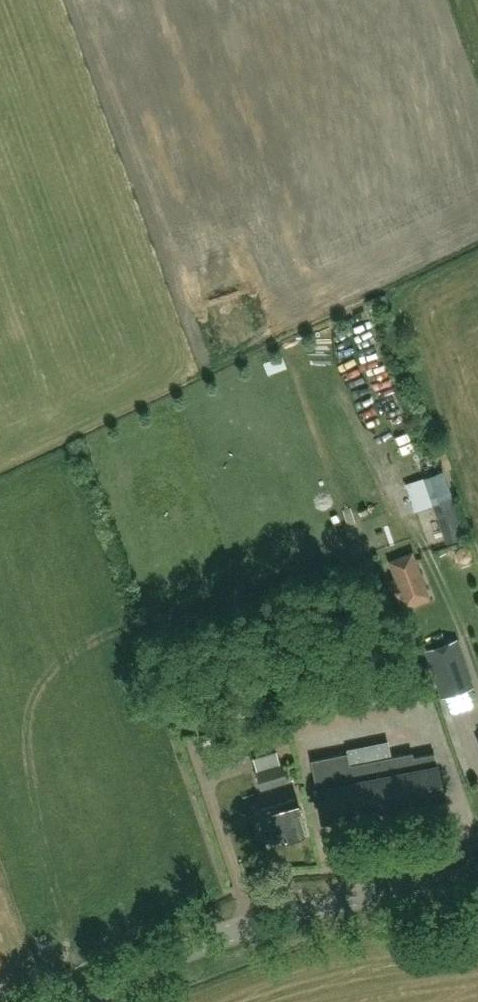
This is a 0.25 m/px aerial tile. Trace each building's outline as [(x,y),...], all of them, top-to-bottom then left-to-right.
[(389,561),(407,610),(430,601),(411,552),(389,561)] [(456,641),(425,652),(441,698),(472,687),(456,641)] [(282,767),(280,767),(275,752),(252,759),(257,773),(256,773),(260,788),(285,781),(282,767)] [(310,761),(321,821),(442,799),(433,753),(413,757),(412,753),(349,765),(347,753),(310,761)] [(297,799),(260,808),(268,841),(281,838),(282,839),(304,834),(300,815),(301,815),(297,799)]
